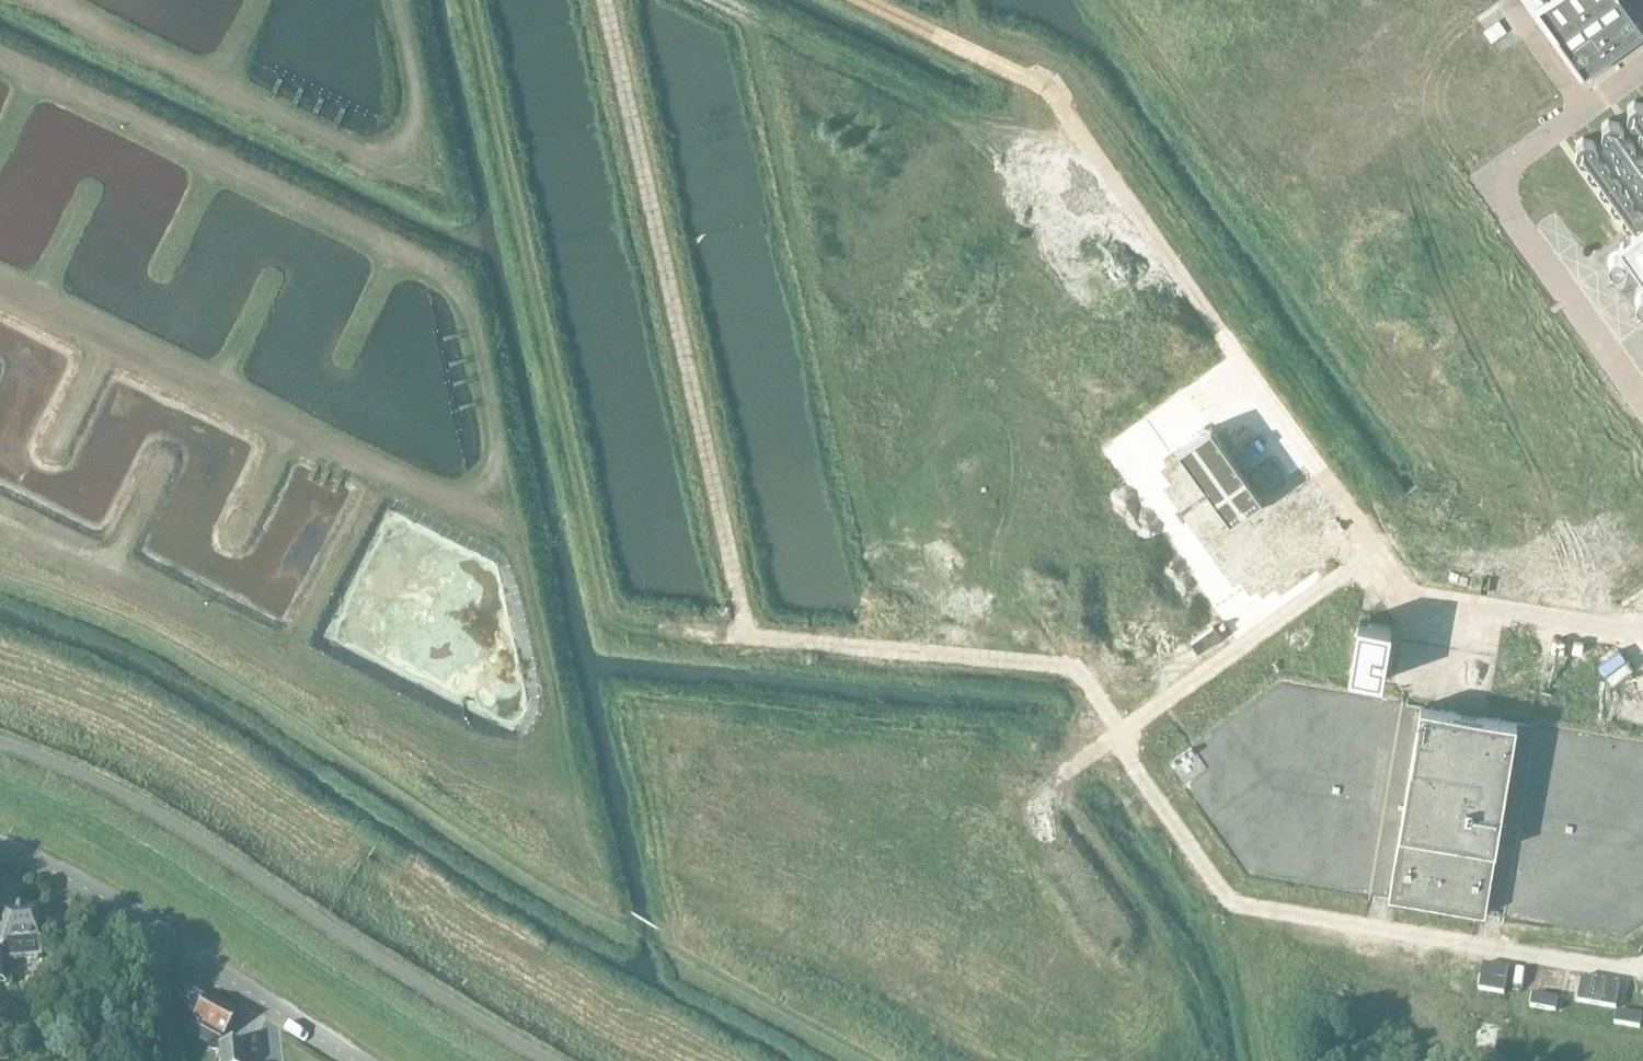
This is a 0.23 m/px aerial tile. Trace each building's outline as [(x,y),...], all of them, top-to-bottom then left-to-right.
[(1538,8),(1586,75),(1642,34),(1642,28),(1623,0),(1549,0),(1538,8)] [(1636,102),(1633,99),(1626,104),(1628,107),(1627,116),(1632,124),(1639,124),(1640,126),(1639,133),(1642,138),(1642,104),(1636,102)] [(1642,155),(1635,153),(1634,152),(1635,145),(1630,138),(1623,138),(1622,136),(1624,129),(1619,122),(1610,121),(1608,117),(1601,122),(1603,126),(1602,135),(1607,142),(1613,142),(1614,144),(1613,151),(1618,157),(1625,158),(1626,160),(1625,167),(1630,173),(1636,174),(1638,176),(1637,183),(1642,190),(1642,157),(1642,155)] [(1575,141),(1577,144),(1576,153),(1581,160),(1588,161),(1589,163),(1588,169),(1593,176),(1599,177),(1601,178),(1600,185),(1604,192),(1611,193),(1612,195),(1611,202),(1616,208),(1622,209),(1624,211),(1623,218),(1627,224),(1635,226),(1637,229),(1621,240),(1642,271),(1642,209),(1640,205),(1633,204),(1632,202),(1633,196),(1628,189),(1621,188),(1620,186),(1620,180),(1616,173),(1610,172),(1608,170),(1609,164),(1604,157),(1598,156),(1597,154),(1598,147),(1593,141),(1585,139),(1582,136),(1575,141)] [(1213,425),(1182,447),(1234,518),(1264,495),(1213,425)] [(1382,680),(1391,626),(1356,621),(1347,674),(1382,680)] [(1420,707),(1399,834),(1390,897),(1485,911),(1495,851),(1517,723),(1420,707)] [(40,939),(37,904),(0,907),(0,924),(1,942),(40,939)] [(191,1023),(212,1035),(206,1045),(207,1050),(220,1052),(220,1060),(240,1060),(239,1043),(220,1044),(220,1039),(234,1013),(205,997),(188,988),(179,1003),(196,1012),(191,1023)]
